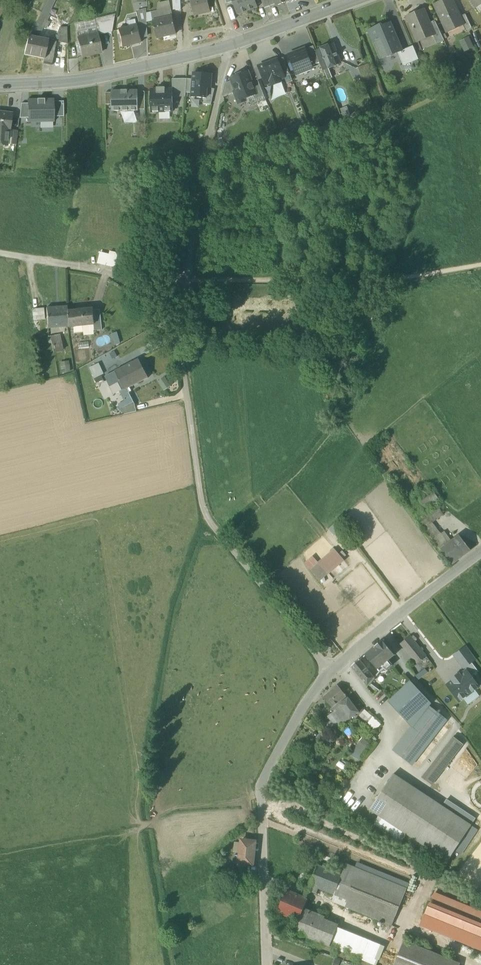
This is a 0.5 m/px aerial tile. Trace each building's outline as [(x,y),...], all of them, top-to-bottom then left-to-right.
[(53,1),(51,0),(47,0),(39,17),(45,19),(53,1)] [(206,0),(191,0),(194,15),(209,12),(206,0)] [(247,11),(243,0),(232,0),(232,2),(237,15),(247,11)] [(247,11),(258,7),(255,0),(243,0),(247,11)] [(270,6),(267,0),(261,0),(264,8),(270,6)] [(446,31),(447,31),(446,28),(452,25),(453,28),(462,24),(463,24),(459,17),(452,0),(447,0),(435,6),(446,31)] [(150,12),(152,21),(172,17),(170,7),(150,12)] [(136,12),(139,25),(147,24),(146,10),(136,12)] [(408,18),(418,41),(433,35),(429,24),(424,11),(408,18)] [(462,24),(465,31),(472,28),(465,14),(459,17),(463,24),(462,24)] [(28,36),(32,37),(35,32),(39,32),(46,20),(45,19),(39,17),(28,36)] [(97,21),(100,34),(112,31),(114,17),(97,21)] [(152,21),(156,38),(176,33),(172,17),(152,21)] [(433,35),(437,45),(444,41),(435,21),(429,24),(433,35)] [(377,42),(384,59),(398,53),(403,51),(402,50),(391,23),(382,26),(381,25),(368,30),(374,44),(377,42)] [(117,30),(121,47),(142,42),(137,25),(117,30)] [(56,42),(67,44),(66,27),(59,28),(56,35),(54,41),(54,42),(56,42)] [(75,32),(77,39),(89,36),(87,30),(75,32)] [(56,35),(39,32),(35,32),(32,37),(48,40),(54,41),(56,35)] [(97,34),(89,36),(77,39),(81,57),(102,52),(97,34)] [(24,55),(43,59),(44,59),(48,40),(32,37),(28,36),(25,51),(24,55)] [(465,52),(475,47),(470,36),(460,40),(465,52)] [(54,41),(48,40),(44,59),(43,59),(42,64),(52,66),(55,52),(53,52),(56,42),(54,42),(54,41)] [(317,52),(324,69),(328,68),(340,63),(333,45),(317,52)] [(313,46),(305,49),(312,66),(320,63),(313,46)] [(398,53),(403,66),(419,60),(413,46),(402,50),(403,51),(398,53)] [(312,68),(312,66),(305,49),(289,56),(296,74),(312,68)] [(277,60),(284,77),(290,74),(284,58),(277,60)] [(272,82),(273,85),(279,82),(278,79),(284,77),(277,60),(259,67),(264,78),(266,84),(272,82)] [(359,66),(367,86),(377,82),(373,71),(370,62),(359,66)] [(254,69),(258,79),(258,80),(264,78),(259,67),(254,69)] [(324,69),(328,79),(332,77),(328,68),(324,69)] [(234,93),(238,104),(246,101),(245,99),(253,95),(256,94),(251,82),(247,72),(231,78),(232,81),(236,91),(234,92),(234,93)] [(211,79),(212,74),(194,73),(193,79),(192,93),(191,97),(204,98),(206,98),(207,88),(209,88),(210,79),(211,79)] [(288,89),(284,77),(278,79),(279,82),(273,85),(276,93),(288,89)] [(172,89),(173,97),(185,97),(186,93),(187,79),(172,79),(172,89)] [(264,96),(258,80),(258,79),(251,82),(256,94),(253,95),(255,100),(264,96)] [(222,95),(223,97),(234,93),(234,92),(236,91),(232,81),(225,83),(222,95)] [(173,97),(172,89),(165,90),(165,87),(157,88),(157,90),(151,90),(151,112),(173,111),(173,97)] [(204,98),(204,104),(211,105),(215,89),(209,88),(207,88),(206,98),(204,98)] [(112,105),(112,111),(138,111),(138,110),(138,92),(138,90),(112,91),(112,93),(112,105)] [(53,99),(27,99),(27,103),(28,118),(28,122),(54,122),(54,117),(54,101),(53,99)] [(63,101),(54,101),(54,117),(63,116),(63,101)] [(28,118),(27,103),(21,103),(19,118),(28,118)] [(3,130),(10,130),(10,129),(12,113),(0,112),(0,129),(3,130)] [(115,265),(118,253),(110,251),(109,254),(107,264),(115,265)] [(97,263),(107,264),(109,254),(100,252),(97,263)] [(47,327),(68,326),(67,311),(67,306),(46,307),(47,327)] [(34,309),(35,319),(44,318),(43,308),(34,309)] [(68,326),(83,325),(93,324),(92,315),(92,309),(67,311),(68,326)] [(94,329),(93,324),(83,325),(84,332),(91,332),(94,329)] [(111,334),(114,344),(120,343),(117,332),(111,334)] [(50,338),(53,351),(63,350),(59,333),(48,335),(48,338),(50,338)] [(120,381),(122,384),(124,389),(126,388),(147,378),(138,360),(115,372),(120,381)] [(59,363),(61,374),(70,372),(68,361),(59,363)] [(89,369),(94,380),(104,375),(99,364),(89,369)] [(111,385),(120,381),(115,372),(105,377),(110,386),(111,385)] [(165,377),(157,382),(164,391),(171,385),(165,377)] [(111,385),(110,386),(114,394),(119,392),(117,387),(122,384),(120,381),(111,385)] [(119,392),(125,402),(131,399),(126,388),(124,389),(122,384),(117,387),(119,392)] [(134,405),(131,399),(125,402),(120,405),(122,408),(134,405)] [(122,408),(124,415),(136,411),(134,405),(122,408)] [(424,511),(432,522),(443,514),(435,503),(424,511)] [(441,535),(432,522),(424,527),(433,540),(440,535),(441,535)] [(441,535),(440,535),(448,546),(451,543),(444,532),(441,535)] [(421,584),(386,534),(369,545),(404,595),(421,584)] [(443,550),(448,546),(440,535),(433,540),(442,551),(443,550)] [(443,550),(453,563),(469,551),(459,537),(451,543),(448,546),(443,550)] [(335,550),(319,563),(327,572),(343,559),(335,550)] [(320,578),(327,572),(319,563),(313,569),(320,578)] [(401,644),(417,664),(427,656),(411,636),(401,644)] [(365,655),(377,669),(395,655),(382,640),(365,655)] [(454,655),(464,669),(465,668),(472,663),(475,660),(465,647),(454,655)] [(351,666),(368,686),(370,684),(374,678),(359,660),(351,666)] [(465,668),(467,671),(471,676),(478,671),(472,663),(465,668)] [(425,669),(416,676),(419,679),(428,672),(425,669)] [(467,671),(460,675),(453,681),(447,685),(459,701),(463,698),(475,690),(479,687),(471,676),(467,671)] [(431,703),(410,681),(388,701),(412,727),(428,706),(429,706),(431,703)] [(323,697),(332,708),(338,703),(346,696),(337,686),(323,697)] [(475,690),(463,698),(468,705),(480,696),(475,690)] [(338,703),(339,705),(348,698),(346,696),(338,703)] [(348,698),(339,705),(350,719),(359,712),(348,698)] [(339,705),(338,703),(332,708),(335,711),(329,715),(338,727),(344,723),(350,719),(339,705)] [(428,706),(412,727),(394,750),(411,764),(446,719),(429,706),(428,706)] [(359,715),(367,722),(372,717),(364,710),(359,715)] [(336,729),(338,727),(329,715),(327,717),(330,720),(334,725),(336,729)] [(367,722),(375,730),(380,725),(372,717),(367,722)] [(328,729),(334,725),(330,720),(324,724),(328,729)] [(319,733),(315,739),(328,748),(332,743),(319,733)] [(359,741),(360,741),(366,747),(373,740),(366,734),(359,741)] [(421,777),(425,780),(456,739),(453,737),(421,777)] [(425,780),(432,785),(463,744),(456,739),(425,780)] [(354,750),(362,758),(369,750),(366,747),(360,741),(353,749),(354,750)] [(363,758),(362,758),(354,750),(350,755),(359,762),(363,758)] [(370,810),(378,816),(407,834),(448,861),(455,850),(471,825),(442,806),(393,774),(370,810)] [(479,781),(475,784),(472,789),(471,793),(472,799),(474,803),(478,807),(480,808),(480,781),(479,781)] [(445,800),(442,806),(471,825),(475,820),(445,800)] [(401,843),(407,834),(378,816),(372,825),(401,843)] [(477,829),(471,825),(455,850),(461,854),(477,829)] [(242,840),(241,849),(254,850),(255,842),(255,841),(242,840)] [(253,865),(254,850),(241,849),(239,863),(239,864),(247,865),(253,865)] [(232,882),(245,883),(247,865),(239,864),(239,863),(234,863),(232,882)] [(346,864),(342,875),(335,893),(333,892),(331,899),(346,905),(345,906),(392,924),(407,887),(346,864)] [(317,865),(310,883),(319,887),(333,892),(335,893),(342,875),(317,865)] [(316,894),(319,887),(310,883),(307,890),(316,894)] [(298,920),(299,921),(304,911),(308,900),(288,892),(279,912),(298,920)] [(480,918),(480,911),(434,892),(432,898),(480,918)] [(480,937),(480,923),(429,902),(425,914),(480,937)] [(293,932),(329,947),(334,936),(337,928),(338,925),(335,923),(334,924),(323,920),(324,919),(304,911),(299,921),(298,920),(293,932)] [(480,951),(480,937),(424,914),(419,926),(480,951)] [(334,936),(364,949),(359,959),(375,964),(376,964),(383,947),(367,940),(337,928),(334,936)] [(329,947),(359,959),(364,949),(334,936),(329,947)] [(459,964),(404,942),(394,964),(459,964)]
